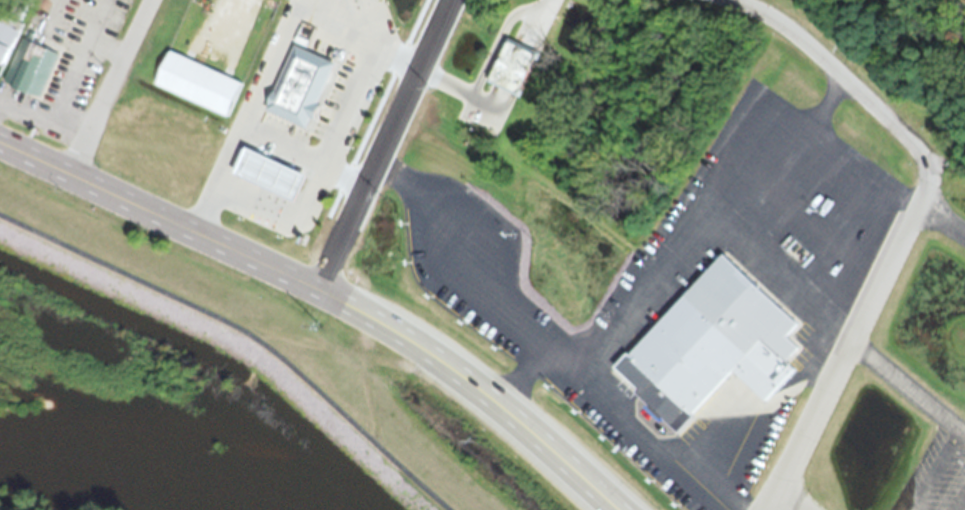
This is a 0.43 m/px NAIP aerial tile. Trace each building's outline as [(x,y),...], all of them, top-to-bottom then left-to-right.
[(3,76),(22,32),(0,22),(0,74),(3,76)] [(508,37),(488,80),(519,94),(539,51),(508,37)] [(39,108),(63,54),(32,41),(8,95),(39,108)] [(292,41),(262,106),(303,125),(333,59),(292,41)] [(228,124),(242,90),(166,59),(152,93),(228,124)] [(247,146),(236,170),(299,201),(311,176),(247,146)] [(611,381),(676,440),(730,380),(763,410),(793,377),(784,369),(795,356),(782,345),(795,332),(718,262),(611,381)]
